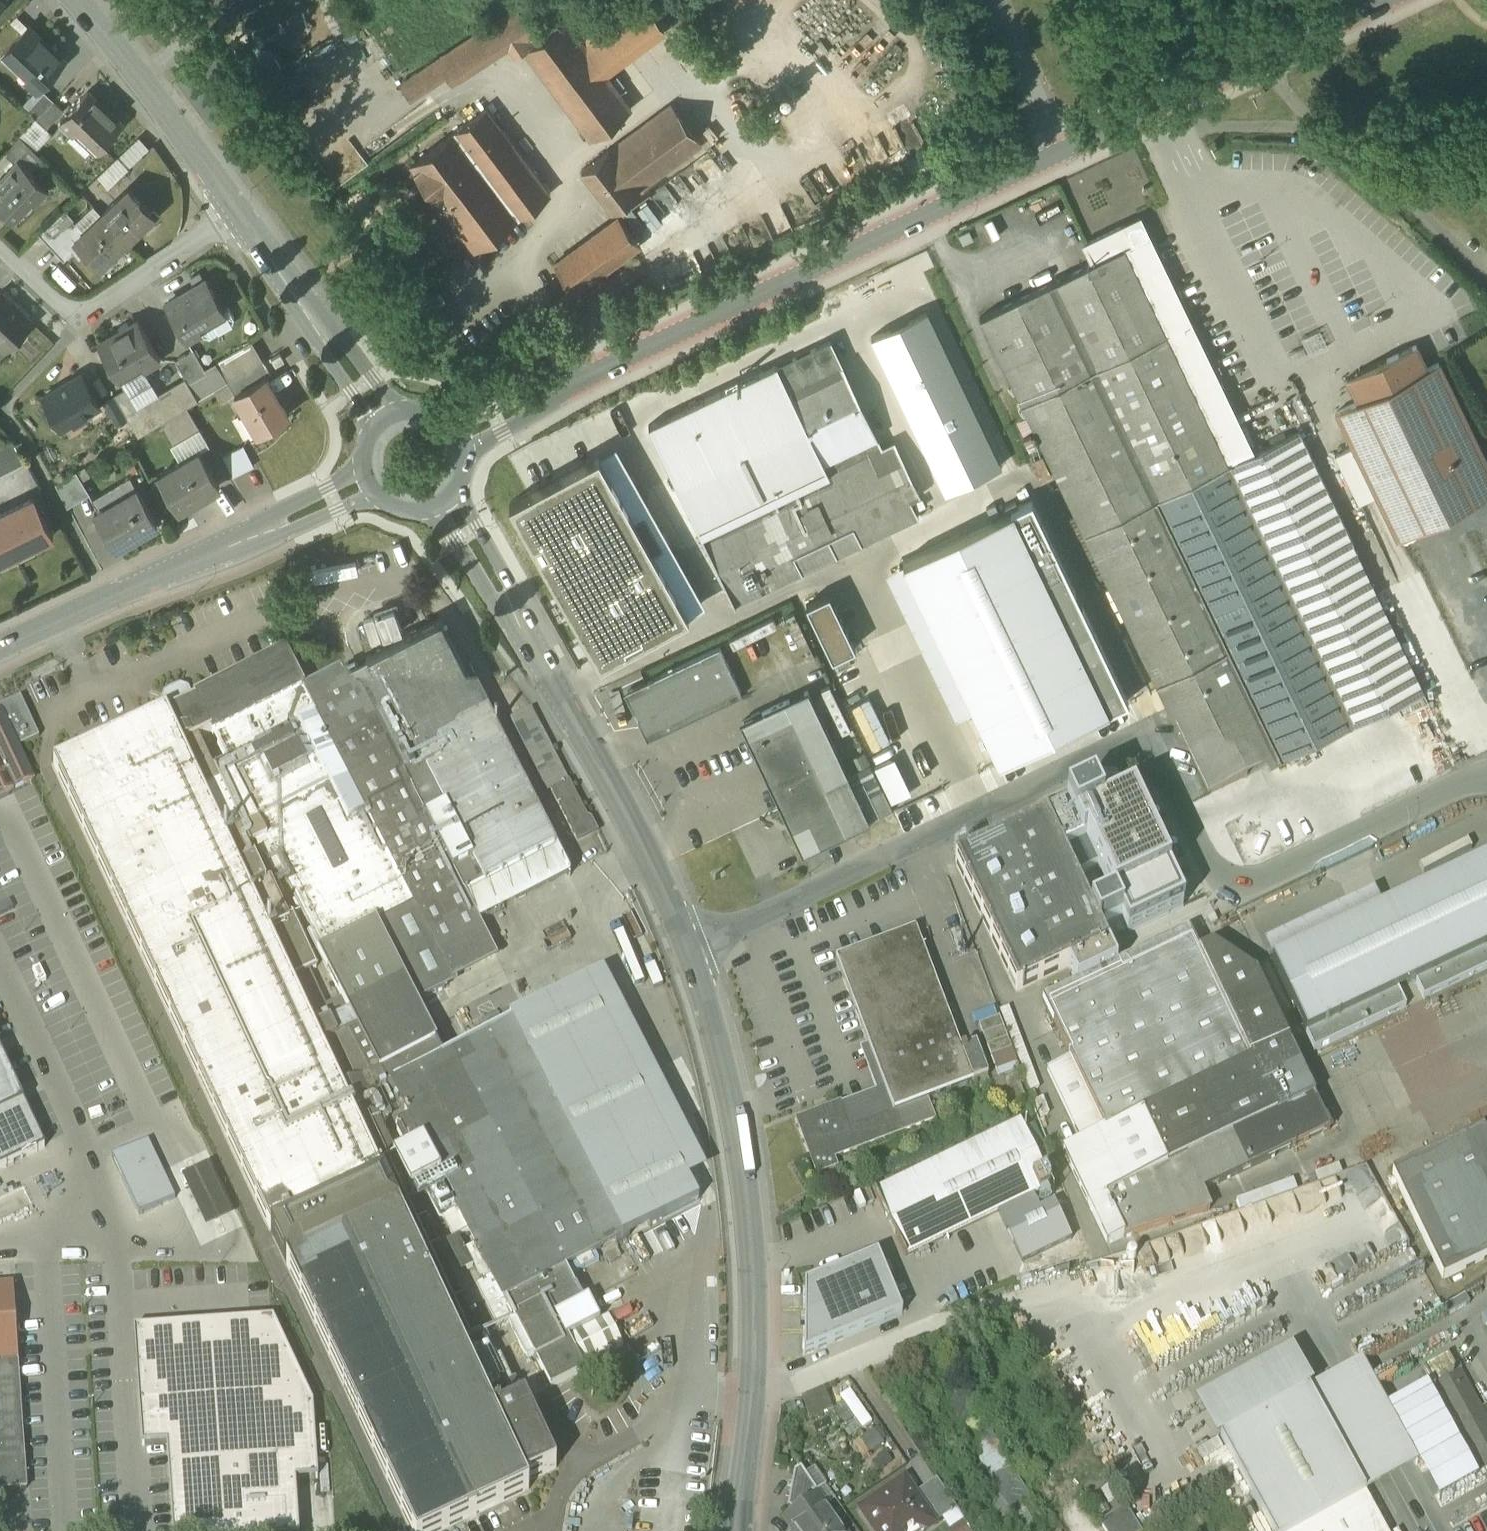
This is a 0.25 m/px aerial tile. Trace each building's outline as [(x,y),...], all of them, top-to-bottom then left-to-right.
[(227,15),(251,0),(218,0),(227,15)] [(582,42),(607,75),(666,31),(654,15),(643,0),(637,0),(582,42)] [(518,8),(402,85),(412,100),(448,75),(455,85),(510,49),(515,56),(524,49),(525,49),(538,39),(518,8)] [(582,42),(565,19),(538,39),(525,49),(592,139),(632,109),(607,75),(582,42)] [(65,60),(29,26),(2,54),(38,89),(65,60)] [(45,91),(29,108),(39,117),(55,100),(45,91)] [(89,91),(61,120),(74,133),(79,128),(100,148),(123,124),(89,91)] [(39,117),(37,119),(47,129),(65,110),(55,100),(39,117)] [(672,104),(609,151),(609,150),(583,170),(614,210),(640,191),(639,190),(702,144),(672,104)] [(452,134),(411,165),(425,184),(475,251),(498,234),(551,194),(487,108),(452,134)] [(21,136),(5,152),(17,163),(19,160),(20,161),(33,147),(21,136)] [(119,157),(99,175),(109,186),(128,167),(119,157)] [(19,160),(17,163),(0,181),(0,204),(15,218),(16,217),(14,215),(32,196),(36,201),(48,188),(20,161),(19,160)] [(155,214),(130,187),(102,213),(128,240),(141,228),(140,227),(153,214),(154,215),(155,214)] [(65,208),(46,226),(56,237),(75,218),(65,208)] [(128,240),(102,213),(75,239),(100,266),(101,265),(100,264),(114,251),(115,252),(128,240)] [(619,216),(555,264),(569,282),(577,293),(636,248),(641,245),(619,216)] [(1289,435),(1253,452),(1237,418),(1235,416),(1229,402),(1141,219),(1130,224),(1087,244),(1096,263),(982,317),(1210,793),(1354,725),(1424,691),(1353,542),(1354,542),(1300,430),(1289,435)] [(208,279),(166,303),(187,339),(201,330),(199,325),(211,318),(225,309),(208,279)] [(1,290),(0,291),(0,338),(8,346),(6,347),(7,348),(33,320),(1,290)] [(225,309),(211,318),(219,332),(233,323),(235,317),(229,307),(225,309)] [(873,339),(945,493),(1003,466),(928,313),(873,339)] [(139,320),(120,331),(99,343),(117,374),(141,360),(145,367),(161,357),(139,320)] [(252,341),(216,362),(228,382),(264,361),(252,341)] [(831,342),(777,366),(777,365),(649,426),(722,578),(726,587),(731,596),(735,605),(918,518),(910,503),(921,496),(895,441),(881,447),(831,342)] [(1427,368),(1424,362),(1416,345),(1346,378),(1358,401),(1348,406),(1336,412),(1352,445),(1376,495),(1398,539),(1486,496),(1486,462),(1439,362),(1427,368)] [(216,362),(205,368),(194,348),(176,359),(186,377),(199,399),(228,382),(216,362)] [(264,361),(228,382),(235,394),(266,376),(267,378),(272,375),(264,361)] [(82,373),(44,396),(62,426),(100,404),(82,373)] [(235,394),(259,434),(290,416),(267,378),(266,376),(235,394)] [(186,377),(138,405),(141,411),(151,428),(161,422),(187,406),(199,399),(186,377)] [(127,386),(115,393),(129,417),(141,411),(138,405),(127,386)] [(115,393),(104,400),(117,424),(129,417),(115,393)] [(187,406),(161,422),(175,444),(200,429),(187,406)] [(151,428),(141,411),(129,417),(139,435),(151,428)] [(0,447),(0,474),(25,462),(14,440),(0,447)] [(652,550),(688,615),(706,605),(615,444),(598,453),(635,518),(645,513),(662,544),(652,550)] [(1336,456),(1335,456),(1359,503),(1376,495),(1352,445),(1335,454),(1336,456)] [(244,446),(224,456),(234,476),(254,466),(244,446)] [(200,452),(159,476),(179,511),(220,486),(200,452)] [(599,664),(688,615),(652,550),(662,544),(645,513),(635,518),(598,453),(528,492),(509,503),(561,596),(599,664)] [(77,471),(56,484),(68,507),(90,494),(77,471)] [(138,489),(95,514),(115,548),(158,523),(138,489)] [(0,514),(0,562),(54,536),(35,497),(0,514)] [(1031,499),(902,562),(999,762),(1128,701),(1031,499)] [(557,848),(440,620),(440,619),(368,656),(369,656),(305,689),(304,689),(359,797),(414,904),(375,924),(416,1004),(444,989),(451,969),(492,948),(480,922),(466,894),(557,848)] [(720,647),(628,691),(650,735),(741,692),(720,647)] [(286,652),(194,699),(196,701),(197,701),(213,733),(259,824),(269,843),(359,797),(304,689),(305,689),(286,652)] [(854,787),(808,690),(741,722),(791,830),(803,854),(848,832),(870,821),(854,787)] [(0,707),(2,712),(5,719),(27,709),(21,697),(0,707)] [(196,701),(190,704),(184,701),(175,705),(173,712),(167,714),(183,747),(213,733),(197,701),(196,701)] [(552,746),(532,708),(531,709),(511,719),(549,792),(552,791),(570,782),(552,746)] [(0,713),(0,795),(35,779),(20,746),(40,737),(27,709),(5,719),(2,712),(0,713)] [(291,979),(303,973),(262,887),(250,892),(226,840),(183,747),(167,714),(167,713),(54,766),(412,1530),(440,1530),(529,1489),(526,1482),(557,1468),(525,1400),(513,1406),(494,1414),(309,1017),(291,979)] [(588,817),(570,782),(552,791),(576,837),(596,827),(592,819),(588,817)] [(864,782),(854,787),(870,821),(881,816),(871,795),(864,782)] [(883,789),(871,795),(881,816),(893,810),(883,789)] [(359,797),(269,843),(270,845),(324,950),(375,924),(414,904),(359,797)] [(1128,797),(1087,817),(1097,839),(1066,854),(1100,930),(1100,931),(1156,904),(1147,885),(1147,884),(1146,882),(1164,873),(1128,797)] [(1067,809),(956,862),(1017,991),(1069,966),(1078,985),(1117,966),(1100,931),(1100,930),(1066,854),(1065,852),(1083,843),(1067,809)] [(259,824),(226,840),(250,892),(262,887),(266,885),(249,848),(261,842),(264,848),(270,845),(269,843),(259,824)] [(557,848),(466,894),(480,922),(570,876),(557,848)] [(1271,962),(1314,1052),(1406,1008),(1398,991),(1416,983),(1423,999),(1486,969),(1486,860),(1271,962)] [(416,1004),(375,924),(324,950),(319,952),(320,954),(320,953),(345,1001),(359,1029),(382,1071),(388,1084),(388,1085),(394,1082),(394,1081),(442,1056),(416,1004)] [(961,1050),(916,931),(837,961),(885,1088),(894,1114),(895,1113),(929,1101),(988,1078),(975,1044),(961,1050)] [(1078,985),(1043,1001),(1071,1058),(1048,1069),(1082,1141),(1064,1150),(1109,1244),(1125,1237),(1126,1237),(1211,1211),(1203,1192),(1331,1130),(1257,976),(1214,947),(1200,953),(1189,932),(1117,966),(1078,985)] [(451,969),(444,989),(458,982),(457,980),(498,959),(492,948),(451,969)] [(321,1012),(303,973),(291,979),(309,1017),(321,1012)] [(586,981),(510,1020),(510,1021),(442,1056),(394,1081),(394,1082),(388,1085),(404,1102),(408,1108),(470,1230),(493,1275),(523,1333),(551,1388),(586,1370),(584,1366),(569,1337),(601,1321),(589,1298),(584,1301),(577,1288),(576,1288),(567,1270),(616,1244),(699,1201),(586,981)] [(321,1012),(309,1017),(494,1414),(513,1406),(504,1386),(513,1382),(501,1357),(498,1358),(487,1335),(481,1338),(412,1190),(395,1155),(380,1122),(389,1118),(375,1090),(388,1084),(382,1071),(358,1082),(338,1038),(359,1029),(345,1001),(321,1012)] [(1000,1017),(979,1025),(992,1058),(1012,1050),(1000,1017)] [(1012,1050),(992,1058),(1000,1079),(1020,1071),(1012,1050)] [(45,1148),(0,1052),(0,1169),(45,1148)] [(1016,1075),(1003,1079),(1015,1111),(1027,1105),(1016,1075)] [(404,1102),(388,1085),(388,1084),(375,1090),(389,1118),(380,1122),(395,1155),(407,1149),(398,1130),(399,1120),(408,1116),(405,1110),(408,1108),(404,1102)] [(885,1088),(798,1121),(813,1162),(831,1155),(832,1159),(902,1132),(895,1113),(894,1114),(885,1088)] [(929,1101),(895,1113),(902,1132),(936,1120),(929,1101)] [(470,1230),(408,1108),(405,1110),(408,1116),(399,1120),(398,1130),(407,1149),(395,1155),(412,1190),(422,1184),(440,1219),(443,1217),(454,1238),(470,1230)] [(1021,1122),(875,1192),(906,1257),(1052,1187),(1047,1176),(1049,1175),(1047,1171),(1045,1172),(1021,1122)] [(1392,1175),(1444,1281),(1486,1260),(1486,1130),(1392,1175)] [(139,1215),(175,1198),(148,1140),(129,1149),(140,1171),(122,1179),(139,1215)] [(140,1171),(129,1149),(112,1158),(122,1179),(140,1171)] [(209,1166),(183,1178),(207,1229),(232,1217),(209,1166)] [(474,1266),(459,1237),(452,1240),(467,1269),(474,1266)] [(491,1274),(476,1244),(470,1248),(485,1277),(491,1274)] [(878,1256),(805,1286),(804,1356),(902,1315),(883,1268),(878,1256)] [(523,1333),(493,1275),(477,1283),(500,1328),(510,1322),(517,1336),(523,1333)] [(16,1331),(12,1286),(0,1287),(0,1324),(8,1323),(16,1331)] [(601,1321),(569,1337),(584,1366),(624,1346),(609,1317),(601,1321)] [(259,1331),(258,1320),(252,1321),(219,1323),(165,1326),(134,1329),(137,1366),(162,1364),(161,1338),(259,1331)] [(137,1366),(142,1446),(167,1444),(173,1530),(299,1530),(295,1480),(318,1478),(314,1424),(313,1405),(273,1320),(258,1320),(259,1331),(161,1338),(162,1364),(137,1366)] [(27,1490),(16,1331),(8,1323),(0,1324),(0,1492),(27,1490)] [(1448,1356),(1447,1357),(1456,1374),(1448,1379),(1448,1380),(1435,1387),(1470,1451),(1486,1442),(1486,1426),(1485,1423),(1486,1423),(1486,1407),(1479,1412),(1448,1356)] [(1309,1392),(1314,1389),(1297,1357),(1203,1409),(1220,1440),(1309,1392)] [(1314,1389),(1309,1392),(1366,1494),(1414,1468),(1384,1412),(1357,1365),(1314,1389)] [(1426,1389),(1384,1412),(1414,1468),(1418,1467),(1438,1503),(1478,1481),(1426,1389)] [(1220,1440),(1271,1530),(1386,1530),(1366,1494),(1309,1392),(1220,1440)] [(1470,1451),(1483,1476),(1486,1474),(1486,1442),(1470,1451)] [(801,1468),(795,1473),(788,1509),(793,1510),(796,1515),(818,1499),(815,1494),(817,1492),(801,1468)] [(1033,1502),(1012,1468),(991,1481),(1013,1514),(1033,1502)] [(861,1512),(874,1530),(908,1530),(914,1527),(916,1530),(921,1530),(927,1530),(935,1525),(915,1495),(906,1481),(861,1512)] [(957,1510),(937,1481),(915,1495),(935,1525),(957,1510)] [(818,1499),(796,1515),(787,1521),(795,1530),(840,1530),(818,1499)] [(1100,1523),(1105,1530),(1142,1530),(1126,1506),(1100,1523)]
